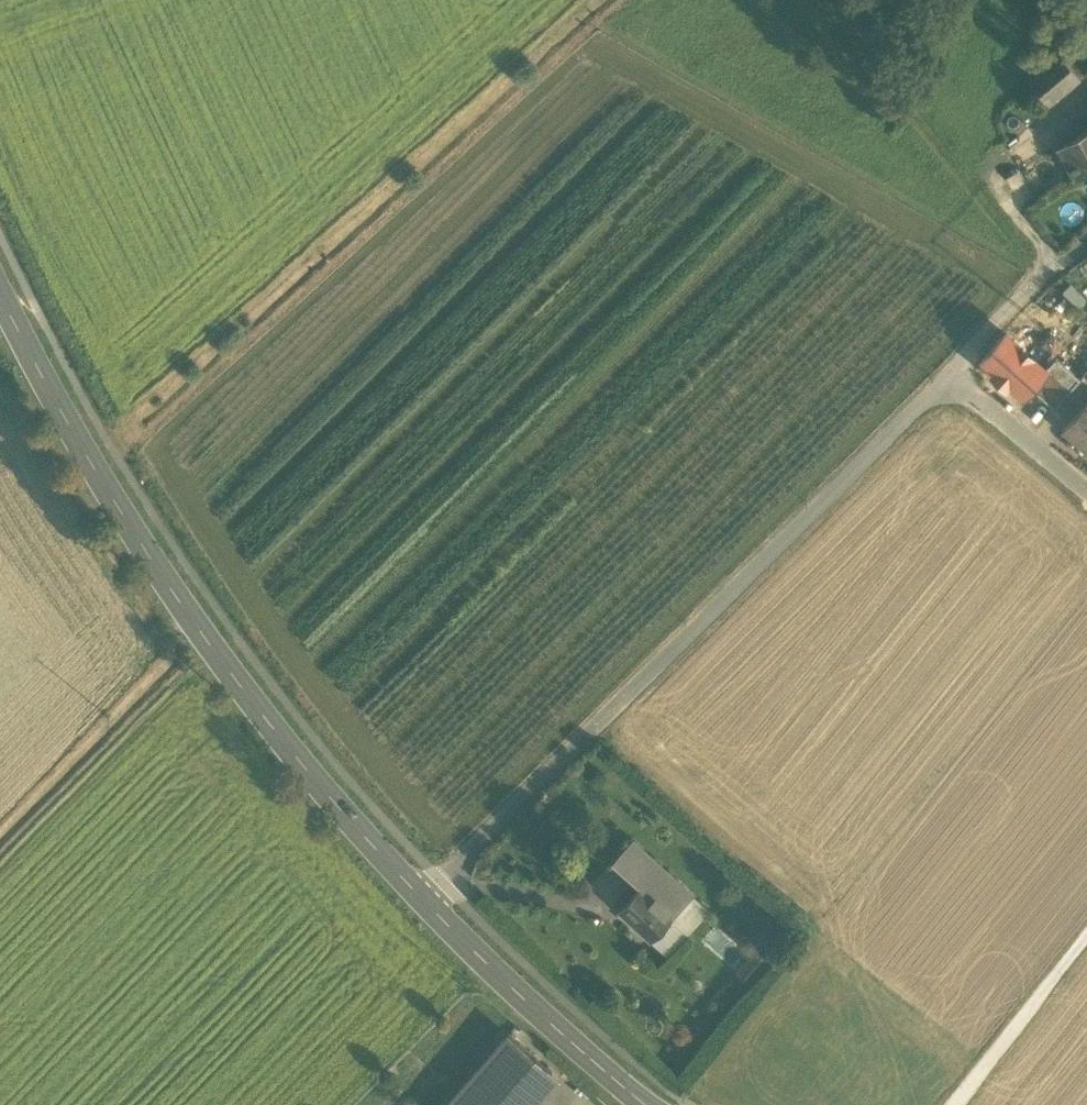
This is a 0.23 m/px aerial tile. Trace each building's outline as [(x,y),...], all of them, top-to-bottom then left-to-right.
[(1062,55),(1081,78),(1086,73),(1086,64),(1072,46),(1062,55)] [(1049,104),(1081,78),(1062,55),(1030,81),(1049,104)] [(1078,177),(1086,172),(1086,133),(1061,148),(1078,177)] [(1006,333),(982,360),(995,372),(992,376),(1006,388),(1009,384),(1023,397),(1031,388),(1047,371),(1045,369),(1006,333)] [(1080,379),(1056,357),(1045,369),(1047,371),(1031,388),(1054,409),(1080,379)] [(1086,451),(1086,404),(1063,430),(1086,451)] [(613,862),(639,886),(641,885),(659,865),(632,840),(613,862)] [(659,865),(641,885),(655,898),(674,878),(659,865)] [(655,898),(675,916),(693,895),(674,878),(655,898)] [(675,916),(655,898),(641,885),(639,886),(617,911),(651,942),(675,916)] [(737,972),(751,985),(770,965),(755,952),(737,972)] [(455,1094),(467,1104),(522,1104),(552,1072),(508,1033),(455,1094)] [(522,1104),(534,1104),(558,1077),(552,1072),(522,1104)] [(455,1094),(446,1104),(467,1104),(455,1094)]
